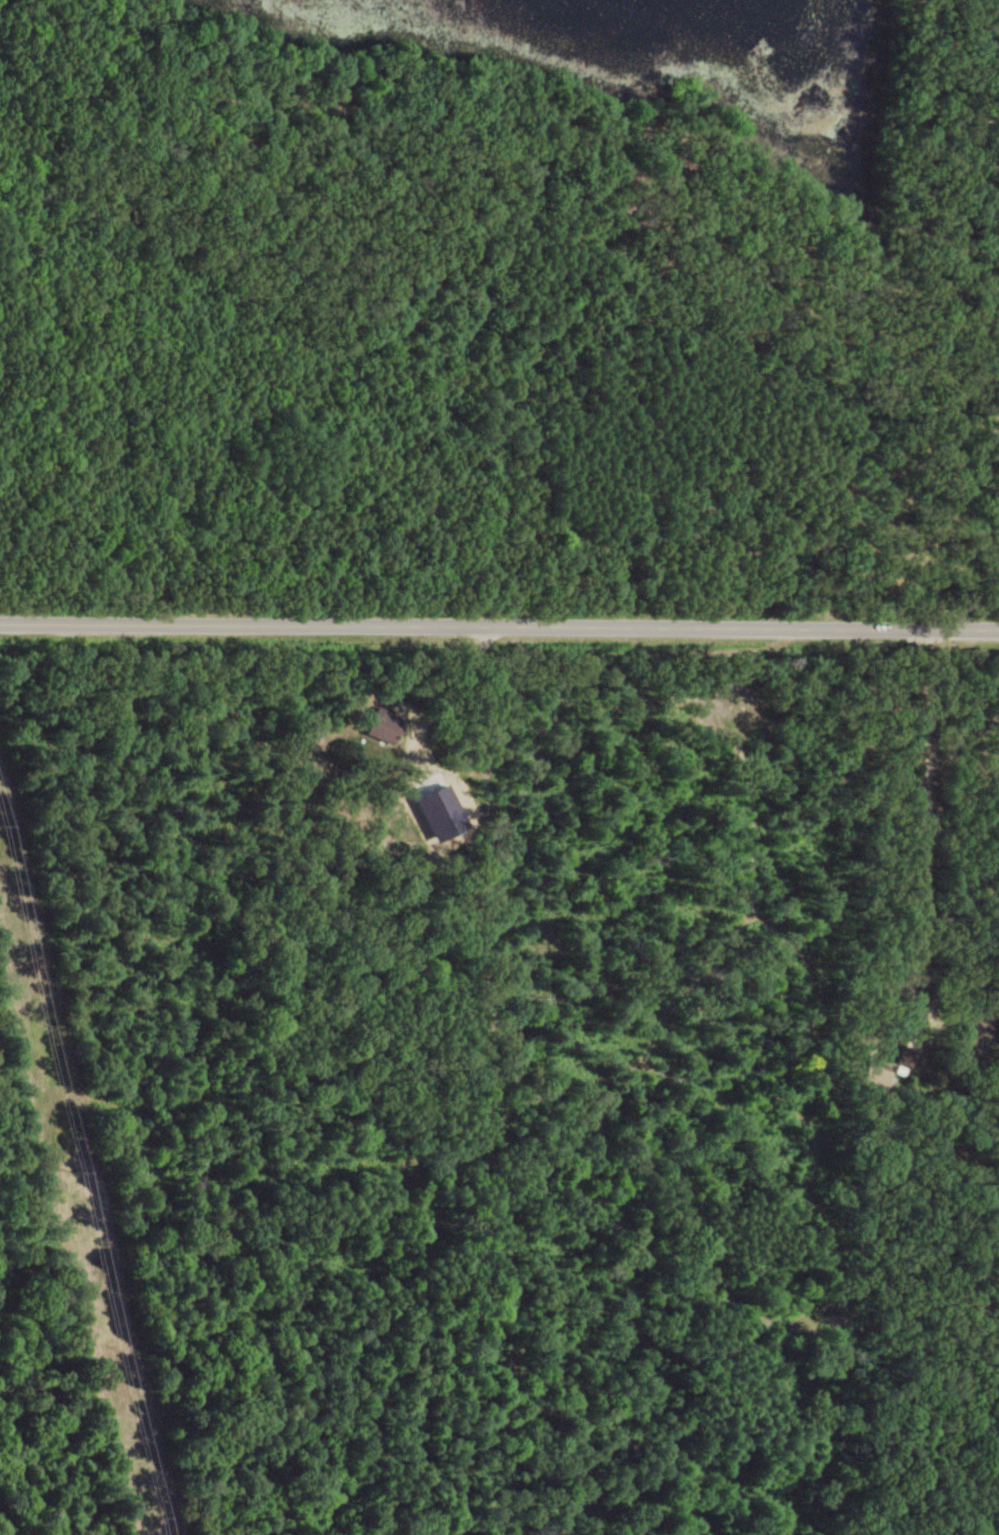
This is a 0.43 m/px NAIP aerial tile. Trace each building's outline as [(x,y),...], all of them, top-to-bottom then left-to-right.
[(403,715),(375,705),(366,732),(394,742),(403,715)] [(323,736),(317,733),(311,749),(317,751),(323,736)] [(899,1064),(910,1064),(910,1048),(899,1048),(899,1064)] [(892,1065),(866,1058),(858,1084),(885,1092),(892,1065)]
